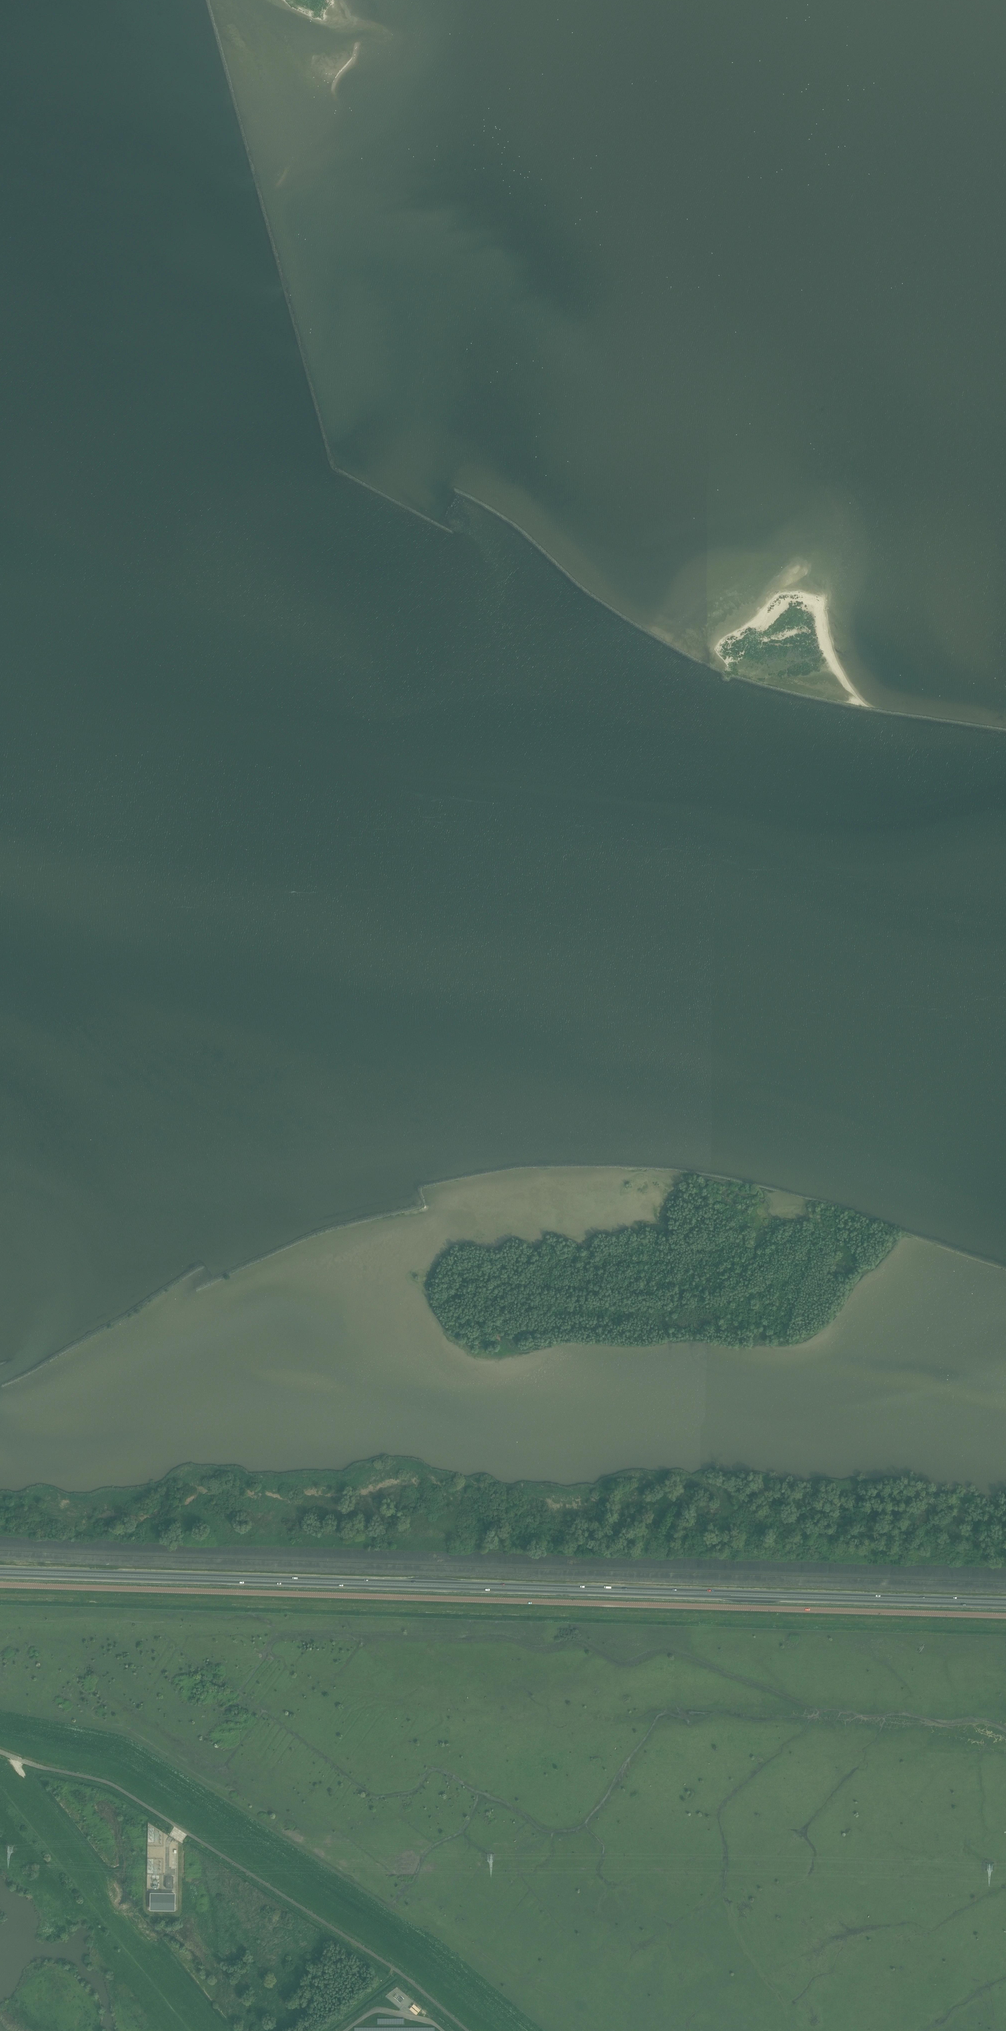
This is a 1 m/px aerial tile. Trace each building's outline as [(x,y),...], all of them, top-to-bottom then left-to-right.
[(175,1894),(151,1893),(151,1908),(175,1908),(175,1894)]
